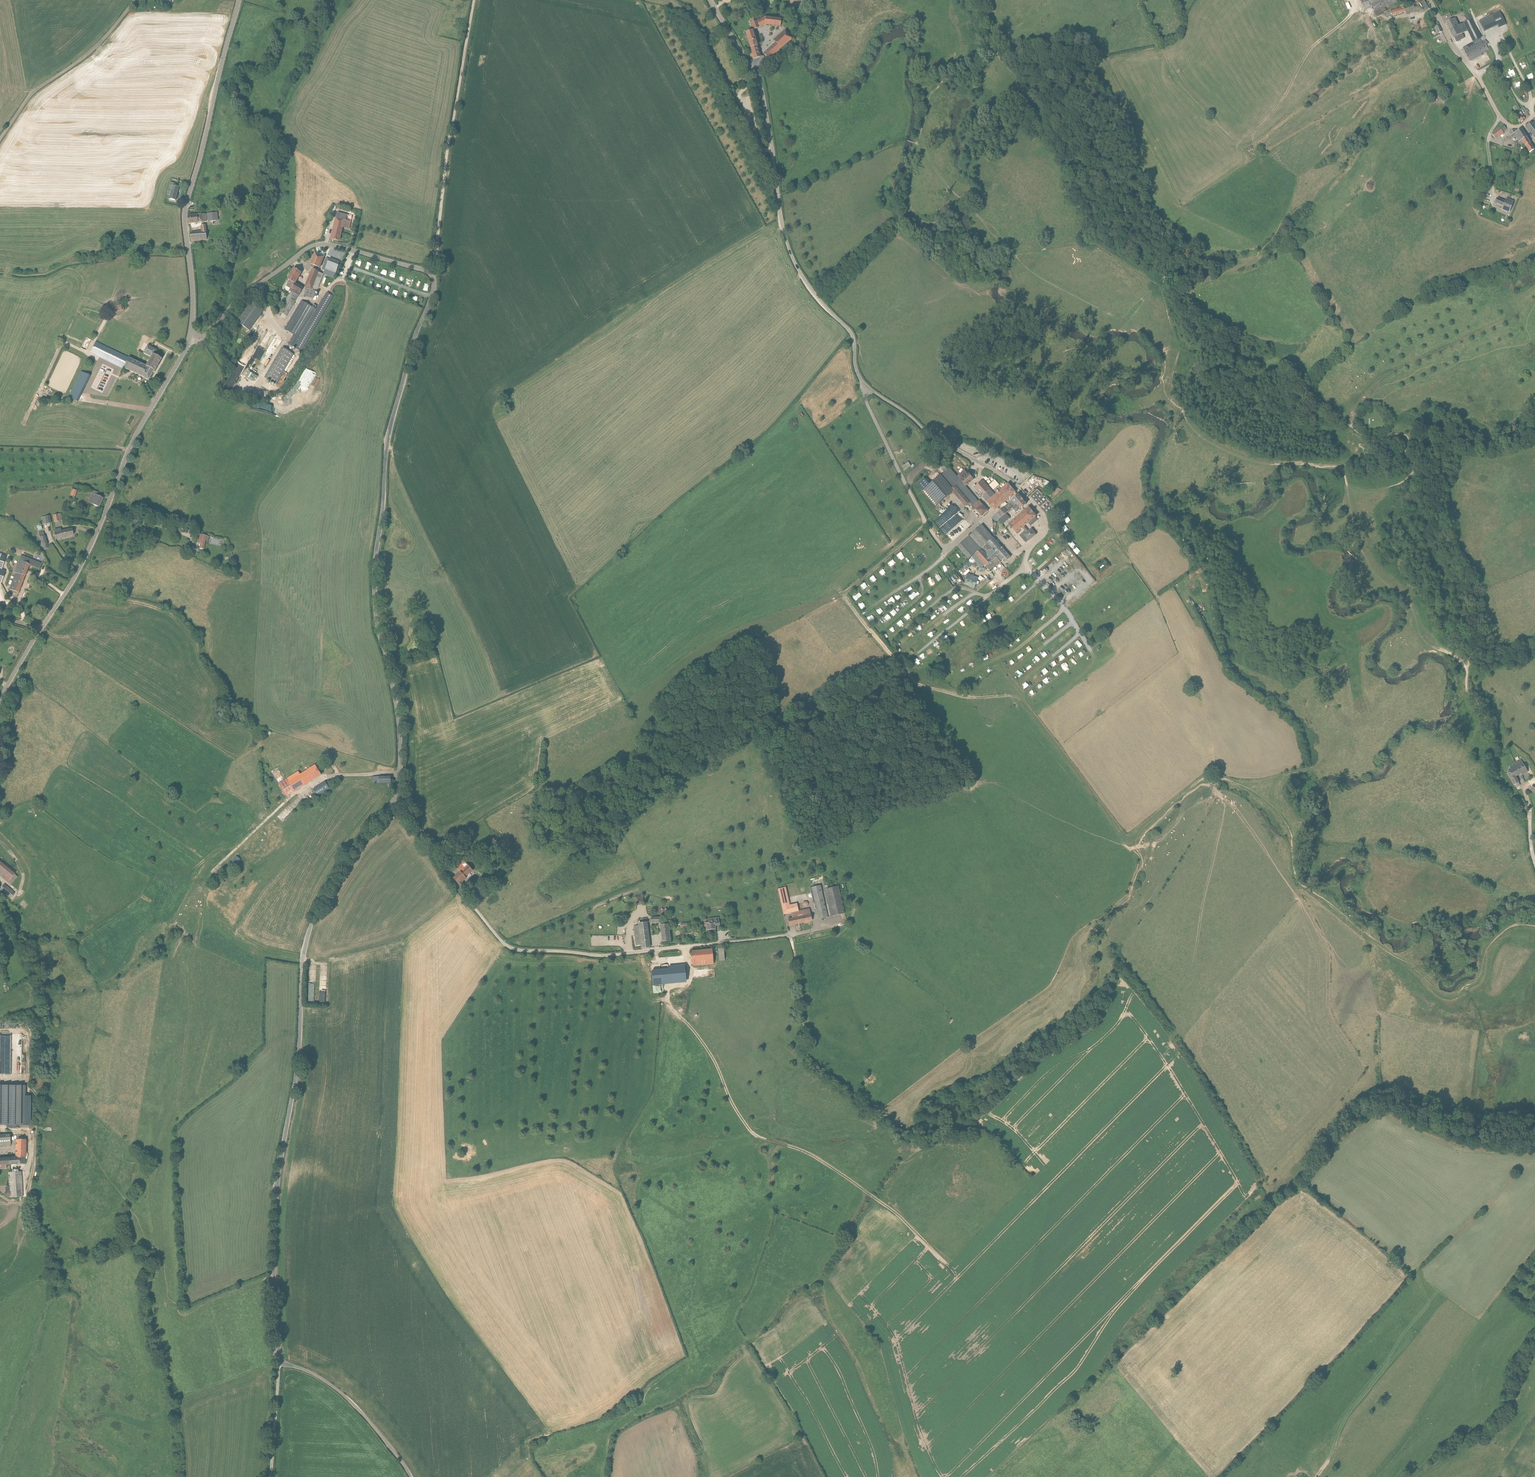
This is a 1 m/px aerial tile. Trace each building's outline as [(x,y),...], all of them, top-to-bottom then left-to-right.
[(1360,0),(1365,10),(1371,7),(1376,17),(1383,14),(1382,11),(1386,10),(1385,7),(1399,1),(1401,8),(1400,9),(1400,8),(1399,9),(1400,9),(1390,12),(1390,11),(1390,12),(1387,13),(1388,17),(1406,12),(1407,15),(1417,10),(1418,10),(1415,3),(1407,7),(1404,0),(1361,0),(1360,0)] [(1418,2),(1424,10),(1428,8),(1424,0),(1422,0),(1418,2)] [(1500,11),(1479,21),(1484,32),(1498,26),(1499,28),(1504,26),(1499,14),(1501,13),(1500,11)] [(1455,18),(1451,20),(1446,23),(1451,32),(1465,26),(1474,21),(1472,19),(1473,18),(1471,13),(1465,16),(1468,21),(1459,25),(1455,18)] [(781,19),(765,17),(757,20),(760,27),(766,25),(780,27),(781,19)] [(759,28),(757,21),(756,18),(751,19),(752,22),(751,22),(753,30),(759,28)] [(1465,26),(1467,31),(1468,31),(1472,39),(1466,42),(1468,45),(1467,46),(1463,48),(1470,61),(1474,58),(1489,50),(1486,45),(1488,44),(1486,39),(1483,41),(1481,38),(1481,37),(1474,21),(1465,26)] [(1462,34),(1467,31),(1465,26),(1451,32),(1456,42),(1464,38),(1462,34)] [(768,59),(792,39),(785,30),(773,41),(775,43),(763,54),(768,59)] [(760,57),(759,52),(752,31),(746,33),(754,59),(760,57)] [(1525,118),(1520,111),(1516,114),(1519,117),(1519,116),(1520,117),(1517,119),(1520,122),(1523,120),(1525,118)] [(1531,122),(1526,125),(1530,131),(1531,131),(1534,128),(1534,121),(1532,123),(1531,122)] [(1506,129),(1503,125),(1492,134),(1495,139),(1503,133),(1502,132),(1506,129)] [(1521,129),(1516,132),(1511,135),(1512,136),(1514,135),(1517,141),(1515,143),(1514,148),(1518,148),(1519,144),(1519,143),(1520,142),(1526,137),(1521,129)] [(1529,153),(1530,152),(1534,149),(1532,146),(1526,137),(1520,142),(1519,143),(1520,143),(1521,145),(1523,144),(1525,146),(1529,153)] [(175,184),(171,183),(170,183),(167,195),(170,196),(169,199),(176,200),(179,187),(175,186),(175,184)] [(1503,206),(1502,210),(1509,213),(1513,201),(1506,199),(1505,202),(1503,206)] [(189,224),(228,219),(227,211),(188,216),(189,224)] [(345,220),(346,215),(337,213),(334,226),(342,228),(342,227),(349,229),(351,222),(345,220)] [(191,241),(207,239),(205,225),(201,226),(202,232),(191,233),(191,241)] [(339,241),(342,228),(334,226),(331,239),(339,241)] [(320,268),(324,257),(315,253),(311,265),(320,268)] [(334,278),(338,267),(340,263),(326,258),(322,269),(325,270),(323,274),(334,278)] [(294,284),(295,284),(301,273),(294,268),(287,279),(289,280),(294,284)] [(319,272),(312,269),(306,287),(317,291),(323,274),(319,272)] [(303,288),(295,284),(294,284),(292,288),(293,288),(300,293),(303,288)] [(301,293),(300,293),(293,288),(289,295),(288,295),(288,296),(285,294),(283,297),(286,299),(280,310),(277,309),(275,312),(278,314),(279,312),(287,316),(298,296),(299,296),(301,293)] [(316,309),(301,300),(284,329),(293,334),(288,344),(294,347),(316,309)] [(111,307),(111,309),(107,310),(108,313),(112,313),(124,310),(122,304),(111,307)] [(251,304),(238,322),(249,330),(262,311),(251,304)] [(266,364),(282,341),(277,337),(261,360),(266,364)] [(145,366),(128,357),(96,342),(90,353),(103,359),(101,364),(115,371),(118,366),(123,369),(123,367),(142,377),(148,380),(153,371),(154,371),(161,359),(153,354),(155,351),(148,347),(144,354),(150,357),(145,366)] [(281,348),(266,379),(273,383),(275,380),(279,382),(293,353),(281,348)] [(238,363),(224,390),(232,394),(246,367),(238,363)] [(81,372),(69,398),(77,402),(89,376),(81,372)] [(905,470),(912,465),(909,460),(902,465),(905,470)] [(973,506),(978,501),(950,468),(924,490),(949,520),(970,502),(973,506)] [(974,473),(971,476),(968,472),(960,479),(966,486),(974,479),(977,477),(974,473)] [(990,483),(994,488),(998,484),(994,479),(990,483)] [(1008,484),(995,495),(983,481),(975,488),(987,502),(994,510),(1015,492),(1008,484)] [(103,498),(96,495),(98,492),(92,490),(91,492),(92,492),(92,493),(91,493),(87,502),(98,507),(103,498)] [(995,515),(999,519),(1006,513),(1012,508),(1016,504),(1017,505),(1023,500),(1022,498),(1021,498),(1018,495),(1012,500),(995,515)] [(1020,509),(1022,507),(1026,504),(1023,500),(1017,505),(1016,504),(1012,508),(1016,513),(1020,509)] [(1031,526),(1034,523),(1038,519),(1035,517),(1036,516),(1029,507),(1009,524),(1017,533),(1023,528),(1027,532),(1023,534),(1029,541),(1036,534),(1032,528),(1029,530),(1025,526),(1028,523),(1031,526)] [(1006,513),(999,519),(1003,524),(1005,522),(1010,518),(1006,513)] [(42,525),(51,523),(50,516),(41,517),(42,525)] [(956,519),(942,528),(946,535),(961,526),(956,519)] [(969,536),(980,549),(988,542),(993,538),(982,525),(969,536)] [(56,539),(62,537),(59,528),(53,530),(54,532),(54,534),(56,539)] [(72,529),(61,531),(60,528),(59,528),(62,537),(65,537),(73,535),(72,529)] [(43,532),(38,533),(40,538),(43,546),(44,550),(48,549),(47,545),(45,536),(44,536),(43,532)] [(203,549),(204,541),(208,542),(209,536),(198,534),(197,543),(200,543),(199,549),(203,549)] [(993,538),(988,542),(998,555),(995,557),(1000,562),(1001,562),(1001,561),(1002,560),(1004,562),(1011,557),(1002,547),(1003,546),(1004,546),(1004,545),(1003,545),(998,538),(996,540),(994,537),(993,538)] [(980,549),(974,554),(985,566),(985,565),(990,571),(1000,562),(995,557),(998,555),(988,542),(980,549)] [(39,571),(42,564),(21,556),(14,572),(15,573),(11,585),(9,590),(18,593),(29,566),(39,570),(39,571)] [(977,582),(979,577),(969,572),(967,578),(977,582)] [(976,583),(965,579),(963,584),(974,588),(976,583)] [(1515,764),(1509,767),(1512,771),(1508,773),(1514,785),(1516,784),(1517,786),(1519,785),(1515,776),(1520,773),(1521,775),(1527,772),(1520,759),(1515,762),(1515,764)] [(314,779),(317,778),(321,775),(315,765),(308,770),(314,779)] [(294,791),(314,779),(308,770),(300,775),(298,771),(286,779),(294,791)] [(287,796),(294,791),(286,779),(279,783),(287,796)] [(325,781),(312,789),(317,796),(330,789),(325,781)] [(236,855),(231,863),(237,866),(242,858),(236,855)] [(463,888),(465,886),(464,884),(463,882),(466,879),(465,878),(473,871),(468,866),(463,859),(455,866),(461,872),(454,878),(461,886),(463,888)] [(2,864),(0,866),(0,875),(8,882),(14,874),(2,864)] [(8,896),(12,891),(4,884),(0,888),(0,889),(8,896)] [(828,917),(827,912),(820,885),(812,887),(819,919),(828,917)] [(845,913),(844,909),(839,886),(825,889),(831,917),(845,913)] [(786,888),(778,889),(784,915),(787,914),(792,913),(796,912),(798,911),(797,904),(791,905),(790,905),(786,888)] [(809,909),(798,911),(796,912),(799,923),(811,921),(809,909)] [(799,923),(796,912),(792,913),(793,918),(788,920),(789,926),(799,923)] [(720,925),(719,920),(719,917),(708,918),(709,922),(704,922),(705,927),(707,927),(707,930),(716,929),(715,926),(720,925)] [(646,936),(648,936),(646,918),(642,919),(642,923),(638,923),(639,926),(634,926),(636,945),(641,945),(642,949),(650,947),(649,939),(647,940),(646,936)] [(669,924),(671,924),(671,920),(663,921),(664,925),(660,925),(663,942),(671,941),(669,924)] [(714,964),(713,954),(712,949),(691,951),(693,966),(714,964)] [(669,969),(670,980),(686,979),(686,968),(669,969)] [(664,984),(663,970),(652,971),(653,985),(664,984)] [(21,1086),(0,1086),(0,1125),(20,1125),(21,1086)] [(11,1145),(10,1134),(0,1135),(0,1146),(11,1145)] [(17,1164),(18,1164),(24,1164),(24,1163),(25,1164),(26,1157),(26,1139),(15,1139),(15,1157),(0,1158),(0,1165),(17,1164)] [(21,1176),(21,1171),(8,1172),(10,1197),(23,1196),(22,1176),(21,1176)]
